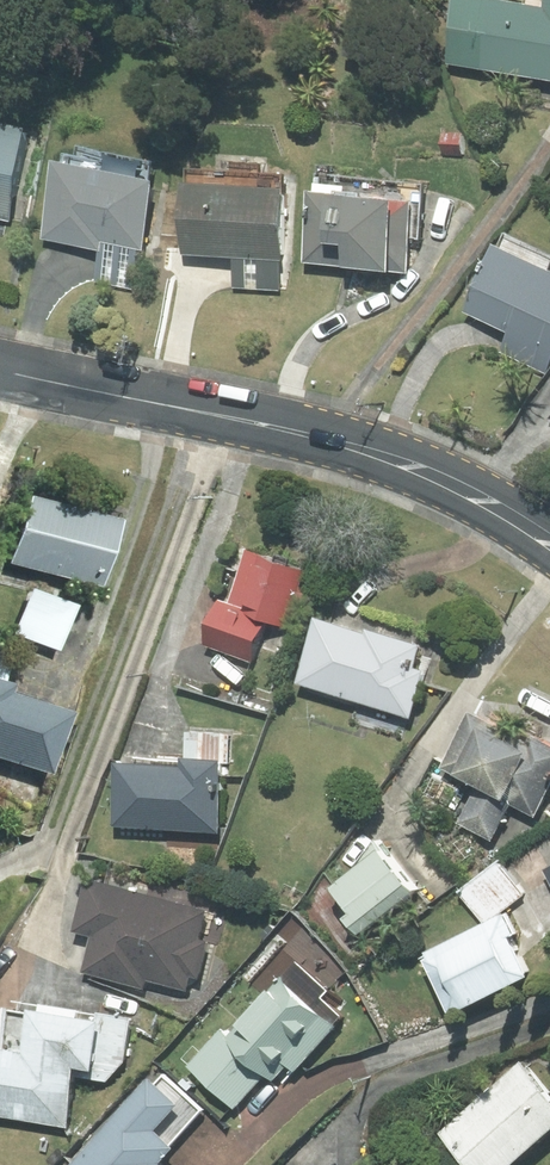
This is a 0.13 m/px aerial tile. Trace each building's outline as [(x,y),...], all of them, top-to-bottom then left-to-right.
[(501,0),(498,0),(453,0),(444,64),(549,78),(549,0),(501,0)] [(8,221),(25,128),(0,123),(0,220),(8,221)] [(97,244),(137,251),(150,179),(55,162),(42,235),(97,244)] [(181,184),(179,256),(231,257),(278,259),(280,175),(186,173),(185,184),(181,184)] [(419,199),(315,190),(309,264),(413,273),(419,199)] [(137,251),(97,244),(91,277),(130,284),(137,251)] [(465,310),(507,329),(549,349),(549,274),(493,249),(465,310)] [(278,259),(231,257),(231,288),(278,289),(278,259)] [(549,357),(549,349),(507,329),(498,351),(543,371),(549,357)] [(105,587),(124,520),(34,495),(15,561),(105,587)] [(284,627),(303,569),(246,551),(229,603),(220,600),(206,644),(249,658),(262,620),(284,627)] [(79,606),(35,588),(17,633),(61,650),(79,606)] [(363,635),(314,621),(296,683),(407,716),(420,671),(411,669),(418,646),(364,630),(363,635)] [(8,680),(15,656),(0,651),(0,677),(8,680)] [(0,677),(0,755),(55,774),(75,714),(14,694),(18,684),(8,680),(0,677)] [(533,815),(549,779),(549,748),(530,738),(526,745),(467,716),(440,771),(473,787),(456,823),(490,839),(508,803),(533,815)] [(111,826),(214,830),(216,764),(228,765),(229,734),(184,732),(183,759),(179,759),(179,768),(113,765),(111,826)] [(354,871),(329,889),(348,913),(340,919),(354,937),(412,892),(373,843),(354,871)] [(497,862),(458,892),(481,922),(520,892),(497,862)] [(144,978),(183,988),(187,975),(198,977),(207,942),(197,939),(205,911),(85,879),(71,932),(90,937),(80,971),(141,987),(144,978)] [(447,1015),(525,977),(506,938),(513,935),(502,914),(418,955),(447,1015)] [(243,976),(262,994),(234,1025),(235,1027),(226,1037),(220,1031),(187,1066),(232,1108),(262,1076),(272,1081),(284,1067),(292,1074),(340,1018),(320,996),(345,974),(291,920),(243,976)] [(122,1062),(128,1019),(38,1006),(37,1014),(0,1009),(0,1116),(64,1125),(71,1076),(106,1082),(122,1062)] [(437,1134),(464,1164),(507,1164),(549,1128),(549,1102),(518,1065),(437,1134)] [(200,1110),(162,1076),(152,1085),(146,1080),(72,1164),(156,1164),(155,1164),(170,1148),(167,1145),(200,1110)]
